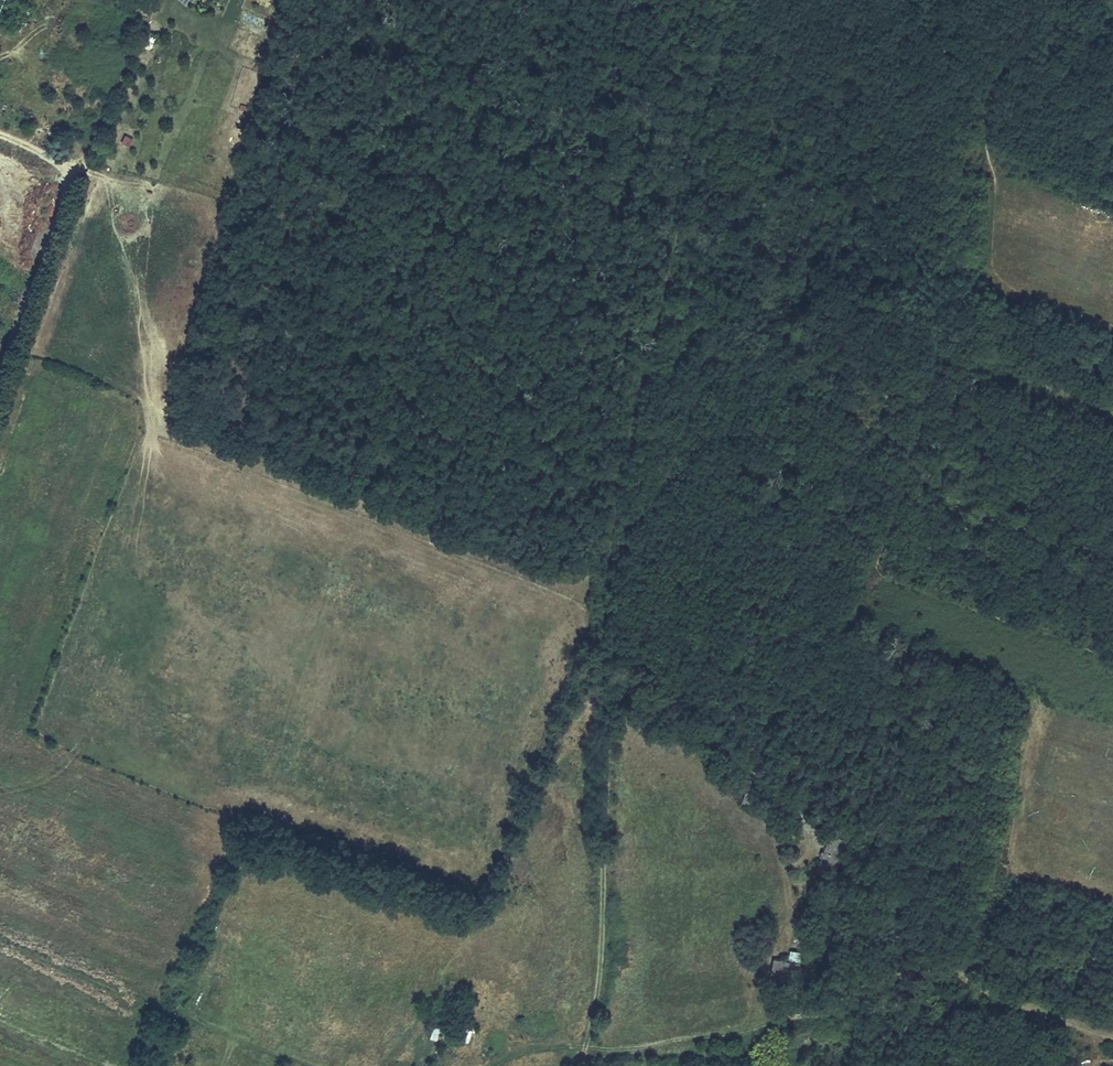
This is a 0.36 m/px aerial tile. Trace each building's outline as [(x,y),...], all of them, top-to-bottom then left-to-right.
[(252,27),(256,17),(245,13),(241,23),(252,27)] [(258,19),(255,30),(265,33),(268,22),(258,19)] [(123,134),(121,143),(131,146),(133,137),(123,134)] [(1073,326),(1067,344),(1075,347),(1082,329),(1073,326)] [(827,853),(822,852),(820,861),(833,866),(834,863),(838,864),(841,858),(836,857),(839,846),(826,841),(824,846),(828,848),(827,853)] [(765,960),(772,961),(774,951),(768,949),(765,960)] [(790,949),(788,960),(799,962),(801,951),(790,949)] [(774,951),(772,961),(769,973),(779,976),(782,963),(786,963),(787,955),(774,951)]
